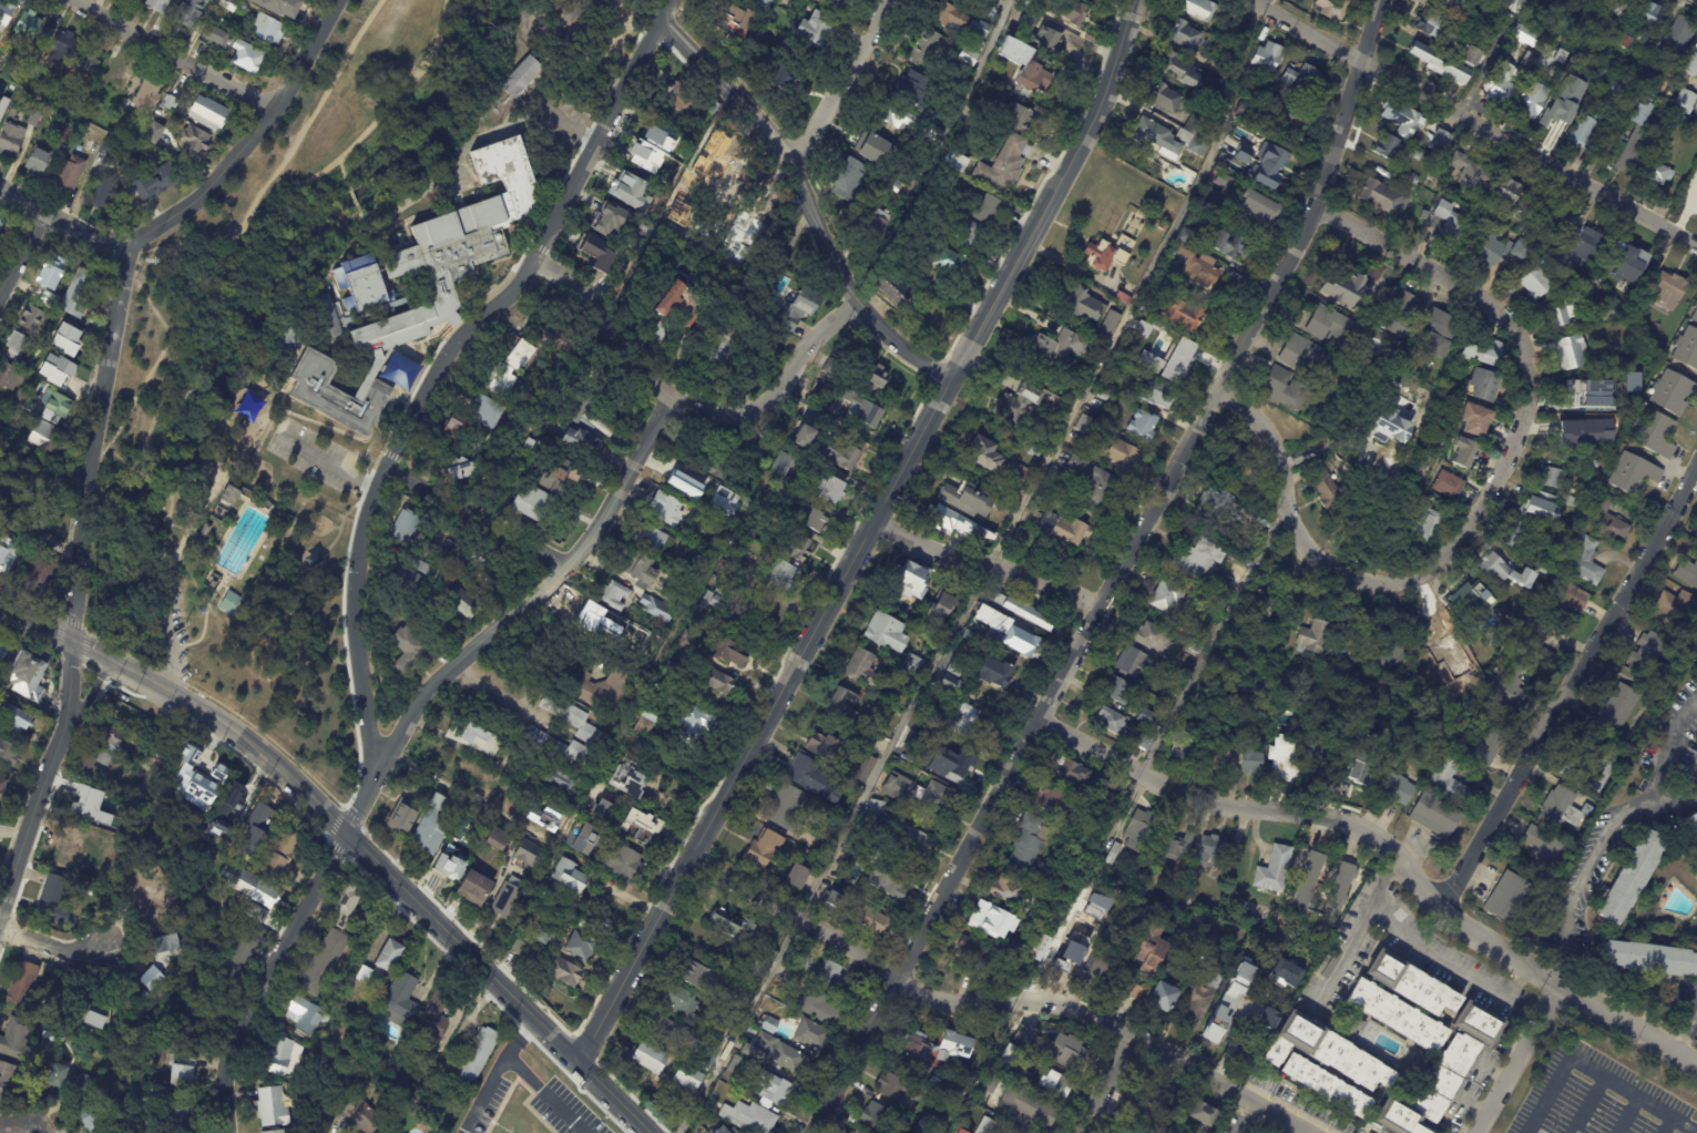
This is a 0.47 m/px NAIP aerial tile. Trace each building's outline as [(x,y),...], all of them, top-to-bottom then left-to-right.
[(6,32),(0,30),(0,0),(1,0),(9,3),(10,2),(17,6),(20,8),(9,28),(8,28),(6,32)] [(147,7),(151,0),(176,0),(167,17),(147,7)] [(173,22),(184,0),(198,0),(208,6),(204,16),(205,16),(203,21),(201,20),(195,31),(188,27),(187,29),(173,22)] [(224,9),(229,0),(235,0),(244,4),(237,17),(224,9)] [(253,1),(253,0),(298,0),(298,1),(313,9),(309,14),(301,28),(290,21),(288,24),(266,12),(267,11),(254,4),(255,2),(253,1)] [(746,10),(751,0),(769,0),(747,43),(728,33),(732,25),(723,21),(725,18),(717,14),(723,4),(739,13),(742,9),(746,10)] [(841,9),(826,0),(847,0),(841,9)] [(969,19),(955,43),(940,34),(943,29),(938,25),(939,23),(930,19),(936,9),(932,7),(936,0),(957,11),(955,11),(969,19)] [(980,12),(957,0),(1000,0),(991,19),(980,13),(980,12)] [(1050,11),(1055,0),(1069,0),(1077,4),(1077,3),(1086,8),(1083,16),(1076,29),(1067,24),(1069,21),(1050,11)] [(1174,8),(1177,0),(1204,0),(1217,7),(1208,23),(1203,21),(1203,22),(1194,18),(1174,8)] [(1312,4),(1315,0),(1346,0),(1350,2),(1339,21),(1331,17),(1329,20),(1318,13),(1320,9),(1312,4)] [(1450,10),(1431,0),(1453,0),(1452,1),(1454,2),(1450,10)] [(1604,9),(1608,0),(1635,0),(1628,13),(1624,11),(1621,18),(1604,9)] [(1657,6),(1660,8),(1659,11),(1663,13),(1645,45),(1638,42),(1643,35),(1630,29),(1646,1),(1656,7),(1657,6)] [(1530,22),(1533,18),(1540,22),(1548,6),(1557,11),(1547,28),(1540,23),(1537,28),(1530,22)] [(837,24),(826,43),(824,42),(819,51),(788,32),(796,18),(803,22),(810,9),(837,24)] [(1450,24),(1443,35),(1441,34),(1437,42),(1413,29),(1417,22),(1413,20),(1419,9),(1424,12),(1425,10),(1434,14),(1433,16),(1450,24)] [(34,11),(39,13),(37,17),(45,21),(35,40),(16,30),(25,11),(29,13),(31,10),(34,11)] [(283,25),(283,27),(288,30),(279,45),(274,43),(273,44),(255,34),(259,27),(254,24),(260,12),(283,25)] [(1678,12),(1696,23),(1696,31),(1694,37),(1690,34),(1676,61),(1657,51),(1678,12)] [(1489,24),(1486,28),(1496,34),(1492,42),(1482,35),(1481,37),(1464,28),(1471,16),(1489,24)] [(1192,51),(1192,52),(1165,38),(1176,18),(1186,23),(1185,24),(1202,33),(1192,51)] [(991,27),(985,39),(974,33),(973,35),(967,32),(972,20),(979,23),(980,21),(991,27)] [(1532,49),(1513,37),(1515,32),(1512,31),(1516,23),(1519,25),(1520,23),(1540,35),(1532,49)] [(235,43),(229,53),(216,45),(214,48),(202,40),(211,25),(236,40),(235,43)] [(1044,28),(1061,35),(1059,41),(1063,43),(1054,60),(1024,45),(1032,29),(1036,31),(1039,25),(1043,28),(1043,27),(1044,28)] [(904,59),(921,28),(952,44),(947,55),(937,51),(931,63),(923,59),(921,63),(912,58),(910,61),(904,59)] [(48,54),(61,30),(68,33),(70,30),(76,34),(75,38),(83,41),(70,67),(48,54)] [(1623,33),(1633,39),(1626,50),(1616,43),(1623,33)] [(1030,51),(1024,62),(1036,68),(1036,70),(1050,78),(1042,94),(1032,90),(1030,94),(1019,90),(1019,91),(1014,89),(1015,86),(1011,84),(1018,71),(1019,72),(1021,67),(1016,64),(1015,67),(992,55),(1001,38),(1030,51)] [(1687,57),(1696,39),(1696,65),(1690,78),(1677,71),(1680,64),(1681,64),(1687,55),(1687,57)] [(796,80),(790,88),(763,69),(770,57),(777,61),(779,58),(774,54),(784,40),(799,50),(790,64),(801,71),(796,80)] [(262,73),(258,79),(232,63),(239,52),(236,50),(241,41),(270,59),(262,73)] [(1544,68),(1534,62),(1546,41),(1554,45),(1548,54),(1555,58),(1548,70),(1544,68)] [(1268,42),(1282,49),(1272,73),(1250,64),(1258,47),(1264,49),(1267,42),(1268,42)] [(1464,81),(1461,88),(1425,69),(1428,64),(1407,54),(1413,42),(1469,71),(1464,81)] [(90,45),(101,51),(98,58),(103,61),(90,85),(71,75),(89,44),(90,45)] [(1466,45),(1480,53),(1472,68),(1471,67),(1470,68),(1460,62),(1461,61),(1459,60),(1459,58),(1456,57),(1464,44),(1466,45)] [(978,55),(970,68),(953,58),(961,45),(978,55)] [(1195,88),(1194,91),(1155,70),(1156,68),(1153,65),(1157,58),(1159,59),(1165,49),(1175,54),(1173,57),(1203,73),(1195,88)] [(1530,53),(1532,54),(1524,67),(1519,64),(1525,51),(1530,53)] [(545,70),(518,100),(504,86),(533,54),(548,68),(545,70)] [(1204,69),(1209,58),(1221,63),(1216,75),(1204,69)] [(1575,59),(1596,71),(1587,85),(1585,84),(1576,98),(1571,94),(1568,98),(1556,90),(1575,59)] [(1483,88),(1497,60),(1521,72),(1502,109),(1485,100),(1486,95),(1489,91),(1483,88)] [(1318,72),(1313,79),(1316,80),(1313,83),(1316,83),(1310,93),(1291,83),(1288,91),(1277,85),(1286,68),(1297,73),(1302,63),(1318,72)] [(896,99),(887,93),(894,81),(897,82),(900,76),(902,79),(908,70),(934,86),(918,113),(896,99)] [(30,72),(40,76),(35,88),(24,83),(30,72)] [(1546,127),(1550,117),(1568,125),(1586,83),(1565,74),(1543,126),(1546,127)] [(981,76),(993,83),(990,90),(978,84),(981,76)] [(146,79),(156,83),(157,80),(164,83),(160,93),(163,95),(156,108),(154,106),(151,114),(146,112),(143,119),(132,113),(135,108),(132,105),(135,96),(136,98),(146,78),(146,79)] [(1534,81),(1536,82),(1535,83),(1550,92),(1533,121),(1524,116),(1527,112),(1517,106),(1521,101),(1519,100),(1530,80),(1533,82),(1534,81)] [(1172,114),(1155,105),(1155,108),(1145,102),(1155,81),(1165,86),(1164,88),(1180,96),(1172,114)] [(1626,86),(1616,104),(1605,98),(1614,81),(1626,86)] [(689,115),(689,116),(660,100),(668,84),(674,89),(678,82),(702,95),(689,115)] [(18,95),(10,92),(14,83),(22,86),(18,95)] [(68,90),(63,99),(57,95),(63,83),(70,85),(68,90)] [(1653,100),(1650,104),(1654,105),(1638,134),(1649,141),(1630,173),(1624,170),(1623,173),(1614,167),(1638,124),(1630,121),(1632,119),(1627,116),(1632,110),(1634,111),(1635,109),(1632,106),(1630,110),(1622,104),(1632,88),(1653,100)] [(1684,89),(1696,98),(1688,112),(1673,103),(1681,88),(1684,89)] [(1197,98),(1203,89),(1218,98),(1214,106),(1197,98)] [(83,98),(89,101),(82,112),(64,102),(70,91),(83,98)] [(1594,129),(1583,149),(1565,140),(1584,106),(1585,106),(1593,93),(1598,96),(1591,110),(1597,114),(1594,121),(1597,123),(1594,129)] [(180,101),(182,101),(177,109),(174,106),(172,111),(163,105),(168,94),(171,96),(172,94),(178,99),(178,100),(180,101)] [(207,98),(233,112),(226,124),(227,124),(223,131),(221,130),(219,131),(217,130),(216,132),(195,121),(196,119),(190,115),(200,95),(206,100),(207,98)] [(1295,132),(1294,133),(1282,126),(1284,125),(1275,120),(1272,122),(1262,116),(1275,95),(1292,105),(1295,102),(1307,110),(1295,132)] [(1421,115),(1407,141),(1394,134),(1398,126),(1379,115),(1383,109),(1380,108),(1387,96),(1421,115)] [(133,102),(126,113),(121,110),(126,99),(133,102)] [(724,104),(718,115),(708,110),(714,100),(724,104)] [(91,101),(105,109),(99,123),(83,115),(91,101)] [(1250,110),(1244,121),(1231,113),(1239,101),(1251,109),(1250,110)] [(923,121),(918,131),(900,123),(897,130),(877,121),(886,102),(923,121)] [(1016,105),(1033,115),(1023,134),(999,121),(1009,102),(1016,105)] [(38,126),(28,123),(34,109),(43,112),(38,126)] [(1688,119),(1681,131),(1670,124),(1677,113),(1688,119)] [(1186,149),(1183,146),(1175,162),(1157,152),(1161,147),(1146,140),(1141,147),(1126,140),(1139,115),(1169,132),(1168,134),(1174,137),(1179,127),(1183,129),(1189,115),(1206,124),(1198,137),(1209,144),(1203,157),(1186,149)] [(672,142),(662,161),(664,161),(657,172),(638,161),(656,130),(648,125),(653,116),(678,131),(672,142)] [(126,123),(122,134),(112,130),(116,119),(126,123)] [(168,129),(159,145),(144,137),(154,120),(168,129)] [(8,157),(0,154),(0,139),(8,123),(20,129),(21,126),(27,129),(29,130),(28,132),(16,159),(9,155),(8,157)] [(69,141),(60,137),(65,125),(67,126),(68,123),(75,126),(69,141)] [(213,137),(209,143),(213,144),(209,152),(206,150),(200,161),(183,152),(187,144),(180,140),(185,129),(187,131),(192,124),(213,136),(213,137)] [(928,124),(942,131),(936,143),(922,135),(928,124)] [(1441,130),(1452,136),(1442,156),(1427,149),(1438,129),(1441,130)] [(858,142),(865,130),(890,143),(879,165),(852,152),(858,142)] [(1033,145),(1025,157),(1019,154),(1016,157),(1022,160),(1018,169),(1020,170),(1011,186),(1008,184),(1001,197),(965,176),(973,162),(988,169),(991,161),(992,159),(993,159),(1009,131),(1033,145)] [(1380,143),(1381,141),(1382,141),(1387,134),(1408,146),(1404,152),(1398,147),(1390,161),(1372,151),(1378,142),(1380,143)] [(515,136),(470,152),(482,186),(501,181),(504,193),(408,226),(416,247),(381,259),(343,273),(356,312),(386,300),(376,273),(385,269),(389,283),(422,272),(433,303),(348,331),(354,347),(460,310),(448,277),(508,256),(497,225),(541,210),(515,136)] [(122,160),(104,151),(110,137),(129,146),(122,160)] [(1287,155),(1274,180),(1246,165),(1250,155),(1256,159),(1265,143),(1287,155)] [(54,152),(55,152),(44,175),(41,174),(39,178),(28,173),(30,169),(27,167),(37,144),(54,152)] [(1412,149),(1422,155),(1418,161),(1409,155),(1412,149)] [(1459,152),(1466,157),(1465,160),(1480,167),(1481,165),(1495,174),(1490,185),(1485,183),(1476,197),(1466,192),(1468,188),(1455,182),(1463,169),(1459,166),(1456,170),(1448,164),(1455,150),(1459,152)] [(964,161),(957,174),(942,166),(951,152),(964,161)] [(1234,161),(1228,173),(1214,166),(1220,152),(1235,160),(1234,161)] [(89,161),(76,191),(69,187),(68,191),(55,185),(67,160),(71,161),(73,154),(89,161)] [(832,164),(837,166),(844,154),(858,163),(856,169),(868,175),(852,204),(829,191),(832,186),(824,181),(832,164)] [(1649,185),(1646,183),(1647,180),(1639,175),(1647,160),(1667,170),(1667,169),(1674,172),(1669,182),(1663,178),(1657,190),(1649,185)] [(669,163),(672,164),(667,170),(663,167),(667,161),(669,163)] [(164,194),(160,196),(157,194),(144,202),(134,185),(149,176),(151,178),(168,167),(175,178),(173,180),(177,186),(164,194)] [(654,198),(644,193),(648,183),(622,170),(617,181),(613,178),(606,194),(647,213),(654,198)] [(1218,172),(1230,178),(1225,190),(1213,183),(1218,172)] [(1419,178),(1415,184),(1405,178),(1409,172),(1419,178)] [(121,180),(115,192),(116,192),(113,198),(112,198),(108,210),(94,204),(96,201),(92,198),(102,176),(109,178),(111,175),(121,180)] [(1509,181),(1517,186),(1516,186),(1517,187),(1509,203),(1513,205),(1512,206),(1514,207),(1517,203),(1529,210),(1522,223),(1507,214),(1509,211),(1488,198),(1500,176),(1509,181)] [(1392,217),(1357,197),(1368,177),(1408,200),(1397,220),(1392,217)] [(897,194),(885,187),(889,180),(901,186),(897,194)] [(982,193),(999,203),(985,228),(964,216),(969,207),(958,202),(964,190),(980,198),(982,193)] [(1274,213),(1270,220),(1272,221),(1262,237),(1231,220),(1238,207),(1237,206),(1241,200),(1237,198),(1243,190),(1277,208),(1274,213)] [(1448,243),(1437,237),(1445,222),(1442,220),(1435,231),(1428,226),(1434,214),(1432,213),(1440,198),(1453,206),(1450,212),(1455,215),(1456,213),(1460,215),(1459,216),(1470,222),(1464,233),(1463,232),(1455,247),(1448,243)] [(1542,200),(1550,204),(1548,204),(1554,207),(1555,206),(1563,210),(1561,213),(1570,218),(1558,238),(1551,235),(1550,237),(1544,234),(1545,232),(1530,223),(1535,213),(1534,212),(1542,200)] [(592,228),(617,241),(630,214),(606,202),(592,228)] [(870,206),(893,218),(880,243),(863,234),(866,228),(860,226),(870,206)] [(1428,220),(1421,232),(1403,223),(1410,210),(1421,215),(1421,216),(1428,220)] [(787,228),(784,234),(786,235),(785,237),(787,238),(785,241),(796,247),(789,258),(758,239),(771,218),(787,228)] [(981,241),(973,254),(954,244),(960,234),(954,231),(961,218),(985,232),(981,241)] [(1193,238),(1188,246),(1196,251),(1193,257),(1197,259),(1200,253),(1214,261),(1210,267),(1218,271),(1212,283),(1210,282),(1205,289),(1198,286),(1198,285),(1179,274),(1187,258),(1169,249),(1182,227),(1195,234),(1193,238)] [(1593,231),(1603,237),(1592,258),(1588,256),(1581,268),(1577,266),(1581,259),(1570,253),(1570,252),(1563,248),(1570,235),(1577,239),(1585,227),(1593,231)] [(1527,228),(1532,232),(1527,239),(1522,236),(1527,228)] [(1244,241),(1241,245),(1244,246),(1239,255),(1237,253),(1233,261),(1206,246),(1215,231),(1225,236),(1226,234),(1233,238),(1235,235),(1244,241)] [(608,249),(610,244),(587,233),(578,250),(594,258),(590,267),(607,276),(618,254),(608,249)] [(1497,241),(1504,246),(1509,241),(1514,244),(1519,237),(1530,246),(1529,247),(1531,248),(1521,262),(1510,255),(1507,258),(1503,255),(1493,267),(1480,258),(1479,261),(1473,256),(1486,237),(1488,238),(1490,234),(1496,238),(1495,239),(1497,241)] [(1122,235),(1135,243),(1122,267),(1110,262),(1102,275),(1092,269),(1091,271),(1082,265),(1086,257),(1081,254),(1087,243),(1095,248),(1100,241),(1114,248),(1122,235)] [(961,265),(954,277),(923,261),(932,244),(954,256),(955,255),(964,259),(961,265)] [(1616,256),(1622,246),(1630,252),(1629,254),(1639,261),(1632,274),(1613,262),(1616,256)] [(61,257),(71,262),(59,286),(41,277),(52,253),(61,257)] [(1612,269),(1605,282),(1595,276),(1602,264),(1612,269)] [(1535,302),(1527,294),(1529,293),(1522,285),(1513,294),(1509,289),(1517,280),(1516,278),(1529,267),(1532,271),(1536,266),(1554,284),(1535,302)] [(90,272),(103,278),(90,305),(83,300),(81,305),(89,309),(83,320),(61,309),(82,267),(90,272)] [(1660,272),(1669,277),(1672,274),(1687,283),(1669,312),(1647,298),(1657,283),(1654,282),(1660,271),(1660,272)] [(897,314),(866,289),(879,273),(910,297),(897,314)] [(1350,277),(1354,279),(1357,275),(1366,280),(1349,310),(1340,306),(1341,303),(1319,292),(1329,274),(1335,276),(1337,273),(1349,279),(1350,277)] [(699,319),(689,333),(669,317),(668,319),(660,313),(682,282),(691,288),(689,290),(709,305),(699,319)] [(803,321),(799,318),(793,330),(770,317),(783,297),(794,304),(806,283),(825,294),(812,315),(808,313),(803,321)] [(1094,319),(1092,323),(1086,320),(1085,321),(1075,316),(1074,318),(1056,308),(1069,286),(1072,288),(1074,285),(1083,289),(1081,293),(1105,307),(1103,313),(1098,310),(1094,319)] [(930,293),(926,299),(918,294),(923,287),(930,293)] [(1401,290),(1427,305),(1418,323),(1414,320),(1404,340),(1379,327),(1399,289),(1401,290)] [(62,298),(57,312),(40,304),(47,290),(62,298)] [(1129,298),(1129,299),(1126,306),(1112,298),(1116,292),(1129,298)] [(1200,294),(1203,294),(1199,302),(1193,299),(1196,292),(1200,294)] [(1155,299),(1147,316),(1136,310),(1144,294),(1155,299)] [(316,299),(328,296),(341,337),(324,344),(309,302),(316,299)] [(1203,315),(1190,335),(1162,318),(1164,315),(1161,313),(1169,297),(1182,304),(1183,304),(1190,308),(1193,306),(1204,313),(1203,315)] [(1573,299),(1577,316),(1570,318),(1571,323),(1552,328),(1547,309),(1564,306),(1563,300),(1573,297),(1573,299)] [(1637,299),(1645,304),(1638,317),(1629,313),(1636,299),(1637,299)] [(1696,324),(1696,301),(1688,320),(1696,324)] [(1304,328),(1317,304),(1352,324),(1340,346),(1326,338),(1329,333),(1325,330),(1319,340),(1301,331),(1304,328)] [(1614,317),(1601,321),(1596,308),(1609,304),(1614,317)] [(32,306),(49,315),(39,335),(20,325),(31,305),(32,306)] [(1432,308),(1459,324),(1437,359),(1413,346),(1423,330),(1419,327),(1431,307),(1432,308)] [(1107,337),(1096,331),(1107,310),(1118,316),(1107,337)] [(1149,335),(1148,336),(1128,325),(1135,313),(1156,324),(1149,335)] [(573,335),(564,349),(542,335),(548,326),(554,330),(556,326),(559,328),(565,318),(579,327),(573,335)] [(669,347),(656,347),(655,321),(668,320),(669,347)] [(84,335),(81,340),(83,341),(81,346),(82,346),(75,358),(65,353),(67,350),(53,344),(64,321),(84,333),(84,335)] [(730,365),(714,355),(722,341),(717,339),(725,325),(754,341),(746,355),(742,353),(734,366),(730,365)] [(1688,326),(1696,331),(1696,371),(1672,358),(1677,347),(1674,346),(1679,335),(1683,337),(1688,326)] [(1029,345),(1035,334),(1051,344),(1060,328),(1084,343),(1076,356),(1067,351),(1064,357),(1075,363),(1072,368),(1071,368),(1063,380),(1039,366),(1039,367),(1022,357),(1029,345)] [(32,346),(30,344),(19,364),(8,357),(12,349),(8,347),(11,341),(9,340),(11,336),(13,337),(17,331),(34,341),(32,346)] [(1320,368),(1315,377),(1298,368),(1301,361),(1298,359),(1291,370),(1275,360),(1290,333),(1328,354),(1320,368)] [(1584,350),(1580,351),(1584,366),(1561,372),(1553,341),(1580,334),(1582,343),(1583,343),(1585,350),(1584,350)] [(1174,337),(1185,344),(1180,351),(1184,353),(1176,364),(1174,363),(1170,368),(1155,359),(1159,351),(1155,349),(1163,338),(1167,340),(1170,335),(1174,337)] [(1484,338),(1499,343),(1501,345),(1501,360),(1499,368),(1475,360),(1483,337),(1484,338)] [(509,361),(525,339),(539,350),(525,367),(521,372),(509,361)] [(306,347),(337,366),(327,382),(357,401),(371,378),(390,389),(366,431),(286,395),(295,380),(288,377),(306,347)] [(71,360),(72,361),(72,363),(79,366),(73,377),(68,375),(61,388),(47,380),(48,378),(40,372),(50,353),(59,357),(60,355),(71,360)] [(826,368),(830,357),(850,366),(846,377),(837,372),(836,377),(825,372),(826,368)] [(16,392),(0,384),(0,366),(3,360),(30,376),(23,386),(20,385),(16,392)] [(489,389),(502,361),(517,369),(514,376),(520,378),(510,398),(504,395),(503,397),(489,389)] [(880,364),(889,369),(888,372),(897,377),(889,390),(886,388),(881,398),(866,390),(879,364),(880,364)] [(1277,366),(1290,374),(1285,385),(1288,387),(1291,380),(1315,394),(1310,402),(1302,399),(1295,415),(1266,399),(1267,398),(1258,392),(1274,365),(1277,366)] [(1499,389),(1492,407),(1473,399),(1478,389),(1472,387),(1479,369),(1503,378),(1499,389)] [(1695,385),(1696,386),(1696,404),(1684,397),(1681,402),(1687,405),(1679,418),(1648,402),(1655,391),(1652,389),(1657,379),(1659,380),(1666,369),(1695,385)] [(1173,402),(1170,405),(1167,402),(1164,410),(1157,406),(1156,408),(1151,405),(1151,406),(1135,397),(1139,388),(1146,391),(1153,379),(1177,392),(1173,402)] [(1010,419),(995,412),(1005,392),(1014,397),(1022,381),(1043,392),(1036,406),(1033,404),(1021,426),(1010,419)] [(621,421),(625,425),(613,439),(599,428),(594,433),(579,421),(577,422),(563,410),(584,385),(601,397),(597,400),(609,409),(607,410),(621,421)] [(1599,395),(1597,395),(1597,411),(1576,411),(1563,411),(1563,401),(1574,401),(1573,396),(1571,396),(1571,385),(1599,385),(1599,395)] [(1105,401),(1095,396),(1101,387),(1110,392),(1105,401)] [(67,419),(57,414),(52,421),(44,418),(49,410),(39,405),(49,388),(73,401),(71,405),(74,407),(68,420),(67,419)] [(23,391),(34,398),(32,401),(39,406),(34,414),(17,404),(23,391)] [(889,415),(879,432),(858,420),(853,427),(847,423),(856,407),(846,401),(851,391),(863,397),(861,399),(877,408),(882,411),(889,415)] [(480,401),(483,395),(508,409),(495,430),(477,419),(484,406),(479,402),(480,401)] [(1490,418),(1489,421),(1488,421),(1484,429),(1486,430),(1483,440),(1463,432),(1466,422),(1460,420),(1466,402),(1481,408),(1480,408),(1492,412),(1490,418)] [(1393,442),(1384,438),(1381,443),(1359,430),(1373,406),(1381,410),(1383,407),(1394,412),(1392,417),(1408,427),(1397,445),(1393,442)] [(1153,426),(1149,432),(1152,433),(1147,442),(1125,429),(1131,420),(1133,422),(1134,419),(1132,418),(1137,408),(1157,419),(1153,426)] [(1670,436),(1669,438),(1665,436),(1662,440),(1677,448),(1670,461),(1630,440),(1638,425),(1634,422),(1637,418),(1640,419),(1646,408),(1676,423),(1670,436)] [(1082,414),(1093,420),(1085,433),(1074,427),(1082,414)] [(439,433),(446,420),(453,425),(458,416),(492,436),(488,443),(478,439),(469,456),(453,446),(456,442),(439,433)] [(68,446),(64,452),(61,450),(59,456),(28,439),(39,417),(70,433),(67,440),(70,441),(68,446)] [(1560,437),(1555,437),(1556,429),(1553,429),(1554,423),(1557,423),(1557,417),(1584,419),(1583,428),(1575,427),(1574,439),(1560,437)] [(814,429),(818,432),(809,446),(808,446),(806,450),(791,441),(795,437),(794,437),(803,422),(814,429)] [(580,426),(604,440),(592,461),(568,447),(569,445),(561,440),(570,426),(577,430),(580,426)] [(1137,462),(1132,471),(1128,470),(1127,472),(1114,466),(1115,463),(1098,453),(1110,433),(1139,450),(1137,452),(1142,455),(1137,462)] [(974,468),(961,460),(968,448),(965,447),(971,436),(991,447),(989,453),(995,457),(994,459),(999,461),(990,477),(974,468)] [(1478,448),(1473,456),(1472,455),(1463,470),(1451,462),(1455,456),(1453,455),(1456,449),(1451,446),(1456,436),(1478,448)] [(841,446),(850,451),(855,446),(867,453),(855,473),(832,460),(835,458),(824,450),(830,439),(841,446)] [(758,441),(761,443),(763,448),(737,488),(711,471),(726,447),(738,455),(745,443),(756,440),(758,441)] [(1250,456),(1236,480),(1213,467),(1227,442),(1250,456)] [(1037,458),(1028,452),(1030,447),(1040,452),(1037,458)] [(1626,452),(1665,472),(1658,484),(1643,477),(1639,483),(1645,486),(1638,500),(1607,483),(1613,472),(1609,471),(1615,461),(1618,462),(1624,451),(1626,452)] [(790,479),(775,471),(785,452),(800,461),(790,479)] [(1595,458),(1595,461),(1597,461),(1597,468),(1580,468),(1580,453),(1595,455),(1595,458)] [(1065,467),(1072,455),(1088,463),(1081,477),(1065,468),(1065,467)] [(479,476),(469,479),(470,481),(461,483),(461,480),(456,481),(453,470),(458,459),(462,462),(463,458),(468,461),(471,457),(474,459),(477,469),(487,466),(493,489),(484,491),(480,476),(479,476)] [(577,486),(576,489),(556,478),(565,461),(585,472),(577,486)] [(1322,466),(1337,489),(1340,487),(1347,496),(1325,511),(1325,510),(1323,510),(1318,501),(1319,501),(1317,498),(1319,497),(1301,470),(1312,462),(1317,469),(1322,466)] [(1019,489),(1008,483),(1018,465),(1032,471),(1023,491),(1019,489)] [(1116,496),(1112,503),(1108,501),(1102,512),(1076,498),(1082,488),(1085,489),(1091,479),(1088,477),(1094,467),(1121,482),(1116,491),(1118,492),(1116,496)] [(1544,467),(1562,471),(1557,490),(1538,486),(1541,477),(1540,477),(1541,471),(1542,471),(1543,467),(1544,467)] [(703,486),(695,500),(664,482),(672,468),(703,486)] [(1456,480),(1463,483),(1456,496),(1453,494),(1450,500),(1431,490),(1441,471),(1456,480)] [(4,500),(0,497),(0,479),(2,476),(16,484),(4,500)] [(839,479),(853,488),(841,508),(827,500),(829,496),(817,489),(824,479),(835,486),(839,479)] [(232,484),(243,492),(239,499),(238,498),(234,507),(221,499),(229,483),(232,484)] [(963,483),(971,488),(970,490),(977,494),(979,491),(993,500),(983,519),(973,513),(971,518),(937,499),(944,483),(958,491),(959,489),(962,483),(963,483)] [(554,506),(545,524),(517,510),(524,493),(530,496),(534,486),(559,498),(554,506)] [(730,518),(711,507),(723,486),(743,497),(740,502),(744,503),(739,511),(738,510),(735,514),(733,513),(730,518)] [(786,489),(796,494),(785,516),(769,508),(780,486),(786,489)] [(1233,504),(1228,512),(1225,510),(1221,517),(1196,503),(1204,489),(1212,493),(1215,487),(1240,501),(1238,507),(1233,503),(1233,504)] [(653,502),(660,490),(683,503),(679,510),(683,512),(675,528),(651,514),(654,509),(651,507),(653,502)] [(1548,494),(1557,499),(1554,507),(1561,509),(1555,524),(1546,521),(1546,523),(1544,522),(1544,524),(1536,521),(1537,520),(1526,516),(1525,519),(1515,516),(1526,500),(1527,497),(1535,500),(1538,491),(1548,494)] [(1615,500),(1607,513),(1630,527),(1621,544),(1583,523),(1601,491),(1615,499),(1615,500)] [(14,497),(28,503),(21,517),(8,510),(14,497)] [(1567,497),(1577,499),(1575,508),(1565,506),(1567,497)] [(1441,517),(1429,538),(1427,538),(1423,543),(1404,533),(1421,504),(1425,507),(1429,501),(1432,503),(1429,510),(1441,517)] [(963,520),(955,532),(951,530),(947,535),(939,531),(938,532),(923,524),(936,503),(963,520)] [(815,508),(830,518),(827,523),(825,522),(818,532),(793,518),(799,507),(811,513),(815,508)] [(426,518),(410,548),(398,541),(399,539),(393,535),(397,530),(393,529),(403,509),(407,510),(408,509),(426,518)] [(755,517),(759,509),(768,514),(764,522),(755,517)] [(1087,538),(1087,539),(1080,535),(1073,549),(1061,542),(1060,544),(1034,531),(1045,510),(1069,523),(1071,520),(1091,531),(1087,538)] [(18,519),(11,531),(0,524),(7,512),(18,519)] [(1259,512),(1274,521),(1268,529),(1254,520),(1259,512)] [(1514,550),(1501,541),(1515,520),(1532,531),(1531,533),(1534,533),(1534,542),(1526,542),(1523,548),(1517,544),(1514,550)] [(212,528),(206,538),(200,533),(205,523),(212,527),(212,528)] [(658,530),(672,537),(667,547),(665,544),(660,553),(634,539),(643,523),(654,530),(656,528),(658,530)] [(805,535),(819,544),(816,552),(817,552),(814,558),(812,557),(808,565),(781,551),(787,542),(784,541),(786,537),(785,535),(787,531),(801,540),(804,535),(805,535)] [(1594,559),(1592,563),(1605,572),(1596,586),(1562,566),(1582,533),(1599,543),(1595,552),(1597,554),(1594,559)] [(1193,582),(1166,566),(1173,555),(1177,558),(1179,554),(1182,557),(1186,548),(1190,550),(1197,537),(1223,552),(1215,566),(1213,565),(1206,578),(1200,574),(1199,575),(1197,574),(1193,582)] [(200,540),(203,542),(197,552),(191,549),(196,538),(200,540)] [(6,576),(0,573),(0,539),(17,549),(12,559),(14,560),(8,573),(6,576)] [(453,541),(460,545),(446,569),(438,564),(451,540),(453,541)] [(658,565),(655,570),(664,574),(656,589),(624,571),(627,564),(625,562),(633,548),(660,562),(658,565)] [(1512,572),(1502,582),(1494,574),(1488,581),(1475,568),(1483,561),(1481,559),(1486,554),(1488,555),(1492,551),(1512,572)] [(45,555),(63,565),(52,584),(50,583),(47,591),(39,586),(38,590),(24,582),(33,565),(27,562),(31,553),(39,557),(40,553),(45,555)] [(1545,575),(1532,568),(1540,553),(1553,561),(1545,575)] [(786,561),(800,569),(794,581),(798,583),(794,593),(770,580),(775,570),(774,569),(780,558),(786,561)] [(1693,565),(1696,559),(1696,593),(1672,578),(1681,560),(1693,565)] [(433,579),(416,569),(420,560),(438,570),(433,579)] [(749,563),(759,569),(755,575),(739,566),(744,560),(749,563)] [(918,602),(907,595),(904,599),(885,586),(896,568),(899,569),(902,562),(916,571),(919,566),(928,572),(920,588),(924,591),(918,602)] [(392,581),(401,565),(427,582),(418,596),(392,581)] [(1525,582),(1531,572),(1544,580),(1536,593),(1523,585),(1525,582)] [(211,578),(216,582),(213,588),(207,584),(211,578)] [(1588,599),(1578,614),(1568,609),(1564,615),(1562,614),(1557,622),(1538,611),(1560,578),(1589,596),(1588,599)] [(1182,595),(1179,600),(1177,599),(1174,604),(1182,608),(1169,629),(1159,623),(1164,615),(1145,605),(1159,579),(1182,591),(1179,594),(1182,595)] [(619,583),(633,591),(628,599),(623,595),(620,602),(625,604),(622,612),(602,601),(605,594),(601,592),(605,584),(610,586),(613,580),(619,583)] [(1495,604),(1483,615),(1475,606),(1459,622),(1445,606),(1449,603),(1445,601),(1464,584),(1468,589),(1474,582),(1495,604)] [(463,589),(483,604),(477,613),(479,614),(473,622),(449,602),(461,586),(463,589)] [(227,588),(245,599),(233,619),(214,606),(227,588)] [(729,594),(732,595),(729,601),(735,604),(729,614),(713,606),(711,611),(706,610),(701,621),(694,616),(699,605),(703,606),(711,591),(717,594),(719,589),(729,594)] [(1001,604),(1008,591),(1056,616),(1050,630),(1001,604)] [(1680,591),(1696,601),(1696,608),(1680,635),(1660,623),(1665,616),(1653,608),(1663,591),(1676,599),(1680,591)] [(958,599),(948,619),(945,617),(942,625),(939,624),(936,631),(927,627),(930,620),(926,617),(931,605),(934,608),(943,592),(958,599)] [(663,603),(677,610),(671,624),(648,613),(651,609),(641,603),(646,594),(663,603)] [(1033,636),(1042,641),(1041,642),(1045,644),(1036,660),(1032,657),(1031,659),(1001,642),(1005,635),(974,617),(982,604),(1012,621),(1010,623),(1032,636),(1032,635),(1033,636)] [(900,651),(899,653),(885,644),(883,646),(862,634),(876,609),(904,625),(900,633),(908,637),(900,651)] [(919,616),(926,620),(923,625),(916,622),(919,616)] [(1546,640),(1542,647),(1555,655),(1546,671),(1512,651),(1532,617),(1548,629),(1543,637),(1546,640)] [(609,624),(619,630),(622,624),(637,632),(628,651),(612,642),(609,647),(586,636),(595,621),(599,622),(600,620),(609,624)] [(1329,625),(1320,656),(1305,652),(1305,654),(1297,652),(1298,646),(1294,644),(1298,627),(1310,631),(1312,620),(1329,624),(1329,625)] [(1403,672),(1368,672),(1368,652),(1388,652),(1388,620),(1403,620),(1403,672)] [(1172,653),(1167,661),(1153,652),(1154,651),(1149,649),(1148,651),(1126,639),(1132,629),(1136,631),(1138,627),(1141,629),(1144,622),(1170,636),(1167,643),(1175,647),(1172,653)] [(1241,624),(1253,632),(1243,644),(1233,636),(1241,624)] [(431,646),(432,649),(418,664),(392,639),(403,627),(405,630),(409,625),(431,646)] [(665,629),(673,633),(669,640),(662,636),(665,629)] [(1497,630),(1504,639),(1497,644),(1494,640),(1491,642),(1486,636),(1496,629),(1497,630)] [(965,630),(975,635),(970,644),(960,639),(965,630)] [(1646,682),(1626,671),(1629,665),(1625,663),(1632,652),(1635,654),(1639,647),(1635,644),(1642,634),(1646,636),(1649,632),(1669,645),(1647,683),(1646,682)] [(3,662),(0,668),(0,637),(2,634),(9,639),(8,642),(11,644),(13,645),(3,662)] [(742,666),(734,663),(733,664),(725,661),(722,670),(709,663),(723,636),(743,646),(740,650),(753,656),(746,668),(742,666)] [(1203,649),(1199,655),(1190,650),(1194,644),(1203,649)] [(1149,682),(1148,683),(1135,675),(1133,680),(1112,667),(1124,645),(1153,661),(1148,667),(1155,672),(1149,682)] [(873,671),(871,674),(879,677),(873,688),(857,680),(856,682),(842,675),(857,647),(875,656),(869,668),(873,671)] [(30,649),(38,653),(37,655),(53,664),(41,685),(49,690),(40,705),(14,690),(18,684),(11,681),(12,678),(8,676),(24,649),(28,651),(29,649),(30,649)] [(1333,667),(1335,651),(1357,653),(1356,663),(1350,663),(1349,668),(1333,667)] [(923,664),(917,676),(901,667),(909,653),(924,663),(923,664)] [(1014,668),(1010,676),(1010,677),(1003,690),(991,683),(990,685),(974,677),(985,655),(1002,664),(1003,662),(1014,668)] [(1532,701),(1523,714),(1488,692),(1509,660),(1524,670),(1519,678),(1523,682),(1519,688),(1533,697),(1532,701)] [(630,680),(621,703),(601,708),(576,698),(584,680),(586,680),(589,673),(595,676),(592,684),(597,686),(610,682),(619,661),(635,667),(630,680)] [(682,676),(677,684),(664,676),(672,662),(685,670),(682,676)] [(724,694),(713,688),(711,692),(698,684),(709,665),(738,683),(729,697),(724,694)] [(942,674),(959,683),(952,694),(947,691),(947,692),(936,686),(942,674)] [(1128,704),(1126,707),(1104,695),(1114,676),(1127,684),(1126,686),(1135,691),(1128,704)] [(1261,681),(1258,688),(1253,686),(1256,678),(1261,681)] [(1618,683),(1640,696),(1618,734),(1596,721),(1598,717),(1595,714),(1601,704),(1605,706),(1609,698),(1605,696),(1612,685),(1613,686),(1615,682),(1618,684),(1618,683)] [(1371,695),(1371,685),(1383,685),(1384,695),(1371,695)] [(579,736),(581,731),(541,710),(550,694),(592,716),(587,724),(614,738),(605,754),(577,738),(579,736)] [(852,722),(848,719),(844,726),(822,714),(832,696),(841,701),(839,703),(857,713),(852,722)] [(974,721),(968,732),(971,734),(965,743),(959,739),(954,745),(942,737),(945,731),(939,727),(945,716),(957,723),(961,716),(954,713),(962,701),(980,713),(974,721)] [(715,722),(709,732),(705,729),(696,745),(671,732),(686,702),(717,718),(715,722)] [(18,705),(38,716),(34,722),(37,723),(32,731),(25,726),(20,735),(7,728),(11,721),(6,718),(9,713),(4,711),(9,703),(17,707),(18,705)] [(1129,718),(1136,705),(1153,714),(1152,715),(1158,718),(1154,726),(1162,729),(1159,734),(1129,718)] [(1126,727),(1122,736),(1116,733),(1115,735),(1098,725),(1103,717),(1097,714),(1103,706),(1124,718),(1123,722),(1125,724),(1124,726),(1126,727)] [(930,710),(941,715),(933,729),(922,724),(930,710)] [(644,711),(658,718),(648,738),(634,731),(644,711)] [(503,741),(494,757),(447,738),(459,716),(503,741)] [(126,734),(127,735),(117,754),(102,746),(105,739),(94,734),(102,717),(122,728),(121,731),(126,734)] [(543,733),(571,749),(575,742),(604,757),(595,773),(571,758),(566,766),(523,742),(532,726),(543,733)] [(1496,755),(1489,769),(1454,751),(1463,733),(1481,743),(1489,727),(1506,737),(1496,755)] [(879,735),(879,736),(871,751),(858,743),(866,728),(879,735)] [(1190,762),(1184,758),(1183,761),(1169,754),(1175,745),(1169,742),(1169,739),(1173,734),(1176,733),(1179,735),(1183,728),(1195,736),(1194,739),(1202,743),(1190,762)] [(909,732),(923,739),(912,758),(899,752),(909,732)] [(1336,733),(1335,755),(1325,754),(1322,779),(1304,778),(1307,732),(1336,733)] [(835,746),(825,764),(803,751),(811,735),(820,741),(824,735),(837,743),(835,746)] [(1145,752),(1135,747),(1143,735),(1153,741),(1146,753),(1145,752)] [(16,767),(0,759),(0,736),(23,748),(19,755),(20,756),(16,767)] [(1296,785),(1279,783),(1279,779),(1274,778),(1274,774),(1271,774),(1272,762),(1267,762),(1268,748),(1274,749),(1274,741),(1277,741),(1278,737),(1291,738),(1291,741),(1299,742),(1298,756),(1301,757),(1299,780),(1297,779),(1297,785),(1296,785)] [(1234,755),(1220,780),(1210,776),(1213,772),(1206,768),(1205,770),(1199,767),(1210,744),(1214,745),(1216,741),(1234,749),(1231,754),(1234,755)] [(1253,775),(1240,774),(1243,743),(1255,744),(1254,754),(1264,755),(1262,776),(1253,775)] [(1367,795),(1350,788),(1353,779),(1351,778),(1354,769),(1338,763),(1346,743),(1381,757),(1367,795)] [(964,758),(951,783),(930,770),(933,763),(932,762),(934,759),(936,761),(944,744),(967,756),(964,758)] [(213,751),(202,747),(195,766),(206,770),(213,751)] [(104,749),(116,756),(110,767),(99,761),(96,765),(104,769),(103,770),(110,775),(104,785),(98,780),(98,782),(72,767),(83,748),(99,758),(104,749)] [(873,762),(875,762),(862,785),(851,778),(860,762),(851,757),(856,749),(867,755),(866,757),(873,762)] [(817,798),(783,778),(798,751),(825,766),(820,774),(828,778),(817,798)] [(640,789),(642,790),(637,799),(606,783),(617,763),(621,764),(622,761),(621,759),(624,752),(640,761),(635,768),(638,770),(638,772),(646,776),(640,789)] [(217,766),(221,768),(211,785),(209,785),(204,795),(215,802),(206,819),(184,807),(188,798),(182,795),(193,775),(187,772),(196,755),(217,766)] [(1063,758),(1091,772),(1085,784),(1082,783),(1078,789),(1067,784),(1066,786),(1049,777),(1060,756),(1063,758)] [(1598,796),(1560,774),(1570,756),(1594,770),(1602,756),(1616,765),(1598,796)] [(1458,766),(1450,779),(1474,795),(1464,812),(1425,788),(1443,757),(1458,766)] [(222,783),(229,770),(217,762),(209,775),(222,783)] [(564,788),(556,784),(555,786),(549,783),(555,769),(580,783),(572,798),(564,794),(568,789),(564,788)] [(951,796),(936,824),(904,806),(908,800),(906,798),(900,807),(877,794),(888,772),(912,786),(910,790),(912,792),(916,787),(923,792),(929,780),(952,794),(951,796)] [(1392,774),(1398,777),(1399,776),(1408,782),(1407,783),(1417,789),(1404,808),(1399,804),(1399,805),(1377,792),(1389,772),(1392,774)] [(8,799),(0,797),(0,776),(10,779),(8,788),(11,788),(8,799)] [(408,788),(415,777),(426,784),(420,795),(408,788)] [(243,779),(247,782),(245,785),(260,794),(252,809),(236,800),(235,803),(228,799),(241,778),(243,779)] [(797,821),(788,835),(759,817),(780,782),(805,797),(794,816),(798,818),(797,821)] [(842,789),(826,782),(818,799),(833,806),(842,789)] [(580,793),(585,784),(585,785),(586,783),(589,785),(587,786),(590,787),(584,796),(580,793)] [(94,815),(92,814),(89,821),(69,814),(75,793),(79,794),(83,784),(101,790),(98,802),(100,803),(94,815)] [(1041,795),(1042,793),(1039,792),(1043,784),(1062,795),(1056,803),(1069,809),(1062,820),(1035,805),(1041,795)] [(1572,794),(1576,797),(1572,806),(1585,814),(1576,828),(1563,820),(1556,831),(1537,819),(1542,813),(1540,812),(1551,792),(1553,793),(1557,786),(1572,794)] [(1113,795),(1117,796),(1111,810),(1100,806),(1106,792),(1113,795)] [(1440,838),(1408,819),(1423,793),(1462,815),(1445,841),(1440,838)] [(446,798),(452,802),(446,816),(456,821),(437,858),(433,857),(432,859),(417,851),(420,846),(415,843),(431,809),(436,812),(437,810),(433,809),(440,796),(446,798)] [(267,802),(272,804),(269,807),(276,810),(263,835),(258,833),(257,835),(248,830),(251,828),(245,825),(262,798),(267,802)] [(869,800),(883,804),(880,821),(865,818),(869,800)] [(617,808),(613,817),(619,820),(615,826),(611,823),(606,829),(595,823),(600,815),(597,813),(600,807),(603,809),(607,802),(617,808)] [(422,812),(409,838),(392,829),(406,803),(422,812)] [(556,809),(569,816),(561,830),(554,827),(553,829),(542,823),(551,806),(556,809)] [(1148,809),(1161,815),(1148,837),(1141,833),(1136,843),(1122,835),(1136,808),(1144,813),(1146,808),(1148,809)] [(1693,810),(1696,817),(1696,862),(1684,843),(1685,841),(1674,824),(1693,810)] [(667,827),(662,837),(661,836),(658,838),(641,828),(640,829),(634,826),(630,834),(623,829),(627,821),(631,824),(637,812),(653,820),(654,818),(656,819),(657,818),(668,825),(667,827)] [(1042,840),(1026,871),(1006,861),(1014,848),(1012,847),(1021,829),(1016,827),(1024,812),(1042,820),(1040,826),(1047,829),(1045,834),(1050,837),(1046,843),(1042,840)] [(480,816),(491,821),(482,843),(467,835),(476,815),(480,816)] [(221,839),(208,833),(215,819),(227,826),(221,839)] [(931,845),(920,862),(899,849),(896,855),(881,846),(896,823),(910,831),(910,830),(932,844),(931,845)] [(52,865),(65,824),(93,833),(86,851),(92,853),(88,866),(86,865),(83,875),(52,865)] [(569,847),(587,857),(599,836),(581,825),(569,847)] [(1522,838),(1530,825),(1564,846),(1545,879),(1527,868),(1533,860),(1529,858),(1533,850),(1520,843),(1522,838)] [(499,851),(507,834),(490,826),(482,843),(499,851)] [(1655,834),(1663,839),(1654,855),(1655,856),(1626,908),(1625,908),(1615,925),(1594,912),(1602,898),(1601,898),(1636,835),(1638,836),(1643,827),(1655,834)] [(290,865),(288,870),(285,869),(277,882),(260,874),(286,828),(304,838),(295,853),(297,855),(290,865)] [(1187,830),(1194,833),(1188,850),(1185,849),(1182,856),(1179,856),(1177,861),(1161,856),(1166,840),(1164,839),(1165,835),(1167,836),(1168,834),(1183,839),(1186,829),(1187,830)] [(504,833),(523,845),(527,839),(549,853),(545,857),(551,860),(546,868),(542,866),(538,871),(530,867),(527,874),(513,866),(515,860),(494,848),(503,833),(504,833)] [(1215,836),(1217,836),(1217,838),(1228,841),(1224,858),(1221,858),(1219,869),(1209,867),(1210,858),(1208,858),(1207,861),(1204,860),(1202,866),(1200,868),(1197,867),(1197,865),(1196,864),(1203,835),(1209,837),(1210,835),(1215,836)] [(766,840),(765,844),(773,848),(761,869),(740,857),(744,850),(745,850),(752,838),(755,840),(758,836),(766,840)] [(1120,844),(1122,846),(1111,865),(1104,861),(1114,841),(1120,844)] [(1256,866),(1266,869),(1274,843),(1298,849),(1286,892),(1251,884),(1256,866)] [(637,855),(643,858),(640,864),(644,867),(635,882),(604,865),(613,849),(620,853),(623,846),(637,855)] [(1322,855),(1323,855),(1308,910),(1291,906),(1297,888),(1295,888),(1298,878),(1300,879),(1306,861),(1304,861),(1306,853),(1308,853),(1309,850),(1322,855)] [(810,870),(797,894),(781,885),(799,854),(815,862),(810,870)] [(446,857),(453,860),(454,858),(460,861),(460,860),(470,866),(461,884),(433,870),(437,865),(438,866),(443,855),(446,857)] [(579,866),(575,871),(590,878),(582,895),(570,889),(570,888),(552,880),(563,858),(579,865),(579,866)] [(911,879),(898,904),(877,891),(876,894),(866,888),(868,885),(866,884),(867,880),(869,882),(870,880),(866,878),(872,867),(877,869),(881,861),(911,879)] [(1358,870),(1354,880),(1351,879),(1346,896),(1349,897),(1346,907),(1342,906),(1338,920),(1322,915),(1336,876),(1331,875),(1333,868),(1337,870),(1340,861),(1356,867),(1354,869),(1358,870)] [(280,901),(278,905),(277,904),(274,910),(231,885),(234,879),(225,874),(229,866),(238,871),(242,866),(265,880),(265,881),(285,894),(280,901)] [(1486,901),(1505,871),(1532,888),(1510,926),(1482,909),(1486,901)] [(45,886),(50,872),(72,879),(68,895),(71,896),(67,908),(74,910),(70,923),(37,912),(45,886)] [(492,882),(500,887),(485,911),(462,898),(476,872),(492,882)] [(994,897),(985,892),(991,881),(996,885),(1002,874),(1024,886),(1012,907),(994,897)] [(522,880),(524,882),(521,890),(528,894),(514,919),(513,919),(511,922),(493,915),(495,909),(494,908),(507,882),(510,884),(513,877),(522,880)] [(350,921),(346,930),(333,923),(338,912),(334,909),(348,882),(359,888),(358,890),(365,894),(350,921)] [(170,895),(164,900),(172,909),(152,927),(127,898),(144,884),(151,891),(159,884),(161,887),(162,886),(170,895)] [(824,884),(835,889),(827,904),(816,898),(824,884)] [(1197,888),(1192,907),(1184,905),(1189,886),(1197,888)] [(838,895),(829,890),(823,901),(832,906),(838,895)] [(972,910),(979,899),(1016,920),(1010,933),(1001,928),(994,940),(965,925),(968,921),(967,920),(972,910)] [(266,909),(249,904),(244,918),(261,923),(266,909)] [(887,927),(881,936),(878,933),(875,938),(849,922),(855,912),(852,910),(853,907),(855,908),(858,904),(889,922),(887,927)] [(730,935),(704,920),(713,905),(742,921),(744,918),(754,923),(747,937),(734,929),(730,935)] [(1042,915),(1034,925),(1024,917),(1032,908),(1042,915)] [(750,909),(758,913),(754,922),(745,918),(750,909)] [(605,919),(617,925),(610,941),(591,932),(599,916),(605,919)] [(258,950),(242,980),(226,971),(244,939),(237,936),(246,920),(268,932),(258,950)] [(1168,942),(1148,980),(1141,976),(1141,974),(1136,971),(1141,963),(1128,958),(1149,920),(1164,928),(1158,937),(1168,942)] [(582,927),(585,921),(592,925),(589,930),(582,927)] [(1110,925),(1121,930),(1115,942),(1104,937),(1110,925)] [(555,933),(549,947),(535,940),(542,927),(555,933)] [(326,987),(318,998),(300,988),(306,978),(305,977),(327,937),(328,938),(334,928),(352,939),(326,987)] [(594,952),(594,953),(592,952),(586,963),(580,960),(581,959),(574,956),(573,958),(569,956),(571,953),(566,951),(575,931),(599,942),(594,952)] [(1049,940),(1036,963),(1025,957),(1037,933),(1049,939),(1049,940)] [(1062,980),(1052,973),(1057,964),(1051,960),(1064,935),(1074,940),(1072,945),(1083,951),(1077,961),(1075,959),(1063,980),(1062,980)] [(153,991),(143,980),(156,968),(160,961),(157,961),(154,942),(181,936),(185,953),(173,957),(174,960),(165,977),(168,980),(154,992),(153,991)] [(520,956),(511,951),(520,936),(528,940),(520,956)] [(974,971),(969,968),(970,967),(953,957),(955,952),(953,951),(962,936),(989,951),(980,964),(979,963),(974,971)] [(392,938),(406,946),(391,972),(376,962),(390,937),(392,938)] [(1696,969),(1696,974),(1678,972),(1678,974),(1618,967),(1618,964),(1599,961),(1603,938),(1624,941),(1625,940),(1687,949),(1686,951),(1693,952),(1694,950),(1696,951),(1696,969)] [(1090,974),(1088,973),(1088,972),(1084,969),(1098,945),(1100,946),(1101,942),(1118,953),(1106,974),(1108,976),(1102,988),(1092,982),(1095,977),(1090,974)] [(1340,946),(1337,951),(1331,948),(1333,942),(1340,946)] [(1326,948),(1339,957),(1325,979),(1310,970),(1325,947),(1326,948)] [(770,949),(778,953),(774,962),(770,961),(766,958),(770,949)] [(1377,949),(1461,999),(1452,1014),(1442,1008),(1435,1019),(1361,974),(1377,949)] [(1174,973),(1161,967),(1168,953),(1182,960),(1174,973)] [(1303,965),(1275,955),(1267,977),(1295,987),(1303,965)] [(753,960),(760,964),(750,983),(734,974),(744,956),(753,960)] [(808,957),(820,964),(825,958),(841,968),(838,973),(856,984),(849,996),(850,996),(852,996),(853,998),(852,1000),(851,1001),(849,1001),(848,999),(848,998),(846,1002),(811,981),(812,980),(798,971),(807,956),(808,957)] [(587,973),(577,991),(548,974),(558,957),(587,973)] [(686,961),(726,981),(720,992),(714,989),(709,997),(669,977),(673,969),(675,970),(681,959),(686,961)] [(23,961),(43,968),(34,993),(42,997),(37,1013),(7,1003),(21,960),(23,961)] [(1237,1001),(1227,1020),(1230,1022),(1224,1035),(1218,1033),(1212,1044),(1197,1037),(1215,1004),(1220,994),(1225,981),(1237,961),(1251,969),(1246,979),(1251,982),(1244,996),(1241,994),(1237,1001)] [(377,971),(391,979),(384,993),(358,979),(366,966),(377,971)] [(1213,971),(1223,977),(1214,994),(1215,994),(1196,1032),(1178,1023),(1185,1010),(1188,1003),(1182,999),(1190,982),(1199,987),(1208,969),(1213,971)] [(419,984),(411,1000),(425,1008),(416,1024),(382,1008),(402,970),(421,981),(419,984)] [(1282,979),(1286,981),(1288,979),(1296,983),(1288,997),(1271,987),(1278,977),(1282,979)] [(1359,978),(1364,982),(1366,981),(1371,984),(1370,986),(1389,996),(1389,994),(1394,998),(1393,999),(1411,1009),(1411,1008),(1419,1012),(1418,1013),(1433,1022),(1434,1021),(1440,1023),(1439,1025),(1449,1031),(1435,1054),(1341,1002),(1356,977),(1359,978)] [(1123,994),(1114,990),(1121,978),(1129,982),(1123,994)] [(744,989),(738,1000),(725,992),(732,981),(745,989),(744,989)] [(1166,987),(1177,993),(1166,1014),(1145,1003),(1156,981),(1166,987)] [(459,1012),(458,1014),(446,1009),(442,1015),(452,1020),(449,1028),(450,1029),(443,1045),(430,1040),(428,1045),(416,1040),(430,1007),(431,1007),(441,983),(451,988),(449,991),(466,998),(459,1012)] [(692,1013),(687,1022),(669,1011),(672,1008),(660,1001),(669,983),(694,997),(693,1000),(698,1003),(692,1013)] [(1136,986),(1144,989),(1136,1001),(1128,997),(1135,984),(1136,986)] [(835,1002),(832,1008),(840,1012),(831,1029),(781,1000),(788,988),(804,997),(810,986),(836,1001),(835,1002)] [(150,991),(154,998),(145,1004),(140,998),(150,991)] [(1281,994),(1289,999),(1282,1008),(1276,1003),(1281,994)] [(328,1024),(324,1022),(320,1027),(314,1037),(298,1027),(299,1024),(290,1020),(295,1012),(290,1010),(294,1007),(290,1004),(296,997),(298,999),(299,996),(328,1012),(327,1013),(334,1018),(329,1025),(328,1024)] [(1501,1022),(1486,1048),(1448,1025),(1463,1000),(1501,1022)] [(1271,1002),(1279,1007),(1271,1019),(1272,1019),(1265,1030),(1257,1024),(1271,1002)] [(1367,1020),(1361,1032),(1357,1030),(1353,1035),(1336,1027),(1346,1009),(1367,1020)] [(104,1017),(86,1010),(81,1022),(100,1029),(104,1017)] [(729,1031),(729,1032),(712,1022),(718,1010),(736,1020),(729,1031)] [(1289,1012),(1357,1052),(1358,1051),(1380,1064),(1398,1075),(1391,1088),(1378,1080),(1370,1093),(1323,1066),(1322,1068),(1311,1061),(1311,1060),(1288,1045),(1277,1064),(1275,1063),(1271,1070),(1257,1061),(1286,1010),(1289,1012)] [(109,1030),(109,1031),(90,1022),(95,1011),(113,1019),(109,1030)] [(685,1032),(675,1051),(642,1032),(645,1025),(644,1025),(652,1012),(686,1031),(685,1032)] [(29,1062),(0,1053),(0,1035),(7,1038),(9,1031),(8,1031),(12,1015),(35,1023),(30,1038),(37,1040),(29,1062)] [(777,1022),(770,1034),(758,1028),(765,1015),(777,1022)] [(812,1048),(801,1043),(793,1040),(803,1019),(829,1032),(820,1051),(812,1048)] [(1029,1046),(1037,1030),(1021,1022),(1013,1038),(1029,1046)] [(458,1080),(463,1070),(462,1069),(466,1061),(467,1062),(478,1041),(477,1041),(480,1034),(481,1034),(484,1028),(489,1029),(490,1027),(501,1032),(500,1035),(502,1037),(478,1085),(474,1084),(473,1086),(458,1080)] [(960,1033),(973,1037),(968,1057),(958,1054),(958,1055),(949,1053),(947,1060),(936,1058),(943,1027),(954,1030),(953,1031),(960,1033)] [(924,1076),(917,1072),(913,1079),(890,1065),(896,1057),(897,1057),(912,1029),(924,1037),(922,1040),(930,1044),(929,1048),(930,1049),(923,1059),(931,1064),(924,1076)] [(807,1064),(804,1070),(800,1069),(797,1075),(783,1069),(778,1075),(764,1068),(768,1061),(764,1059),(759,1066),(736,1054),(742,1044),(752,1050),(761,1032),(779,1041),(779,1042),(809,1059),(807,1064)] [(1415,1122),(1435,1132),(1390,1132),(1368,1120),(1383,1093),(1409,1109),(1425,1079),(1425,1078),(1428,1073),(1429,1074),(1439,1057),(1438,1055),(1441,1051),(1442,1051),(1453,1032),(1459,1035),(1460,1033),(1479,1044),(1432,1125),(1418,1117),(1415,1122)] [(297,1076),(288,1073),(287,1078),(267,1072),(278,1035),(306,1044),(297,1076)] [(667,1054),(656,1075),(650,1071),(648,1073),(624,1059),(635,1039),(660,1052),(661,1050),(667,1054)] [(1082,1062),(1075,1073),(1054,1061),(1065,1042),(1086,1054),(1082,1062)] [(337,1055),(340,1049),(348,1052),(344,1059),(337,1055)] [(200,1058),(196,1089),(174,1086),(177,1064),(172,1064),(173,1054),(181,1055),(181,1052),(200,1054),(200,1058)] [(1371,1101),(1359,1121),(1275,1072),(1287,1052),(1371,1101)] [(736,1075),(735,1076),(724,1070),(733,1054),(744,1061),(736,1075)] [(8,1102),(0,1099),(0,1060),(19,1066),(17,1072),(23,1073),(19,1086),(12,1085),(8,1102)] [(63,1064),(73,1068),(72,1070),(99,1078),(92,1096),(67,1089),(67,1090),(51,1085),(58,1063),(63,1064)] [(701,1078),(692,1093),(668,1081),(678,1063),(702,1075),(701,1078)] [(787,1096),(780,1108),(770,1103),(766,1110),(756,1104),(759,1098),(755,1095),(759,1089),(750,1083),(752,1081),(747,1079),(748,1078),(746,1076),(752,1065),(791,1085),(787,1096)] [(1066,1093),(1060,1106),(1033,1092),(1041,1075),(1044,1078),(1049,1069),(1070,1081),(1067,1084),(1071,1086),(1066,1093)] [(1170,1088),(1179,1092),(1172,1109),(1144,1094),(1153,1079),(1164,1084),(1170,1071),(1177,1074),(1170,1088)] [(892,1100),(878,1092),(879,1089),(875,1086),(881,1074),(886,1076),(888,1073),(922,1092),(917,1102),(902,1094),(898,1103),(892,1100)] [(991,1094),(979,1089),(986,1073),(1000,1080),(991,1095),(991,1094)] [(941,1082),(937,1091),(924,1084),(930,1075),(941,1082)] [(1030,1119),(1014,1111),(1012,1115),(995,1108),(1006,1084),(1056,1110),(1047,1127),(1030,1119)] [(286,1095),(287,1108),(290,1108),(293,1125),(285,1126),(285,1125),(265,1127),(264,1119),(262,1120),(259,1102),(262,1102),(260,1089),(285,1086),(286,1095)] [(959,1088),(967,1091),(959,1105),(951,1102),(959,1088)] [(388,1121),(377,1132),(367,1132),(362,1129),(360,1131),(351,1122),(354,1120),(345,1112),(359,1094),(388,1121)] [(1206,1103),(1216,1110),(1208,1125),(1186,1113),(1194,1098),(1206,1103)] [(191,1122),(191,1132),(170,1132),(171,1100),(192,1100),(191,1122)] [(100,1124),(103,1132),(91,1132),(90,1129),(88,1130),(80,1111),(106,1101),(114,1119),(100,1124)] [(776,1116),(767,1132),(754,1132),(739,1125),(738,1129),(715,1115),(722,1103),(730,1109),(735,1101),(747,1108),(749,1102),(766,1111),(776,1116)] [(891,1113),(880,1132),(878,1132),(875,1131),(857,1121),(865,1108),(867,1109),(870,1101),(891,1113)] [(1129,1109),(1133,1103),(1136,1104),(1138,1101),(1165,1115),(1156,1131),(1146,1125),(1145,1126),(1143,1125),(1141,1129),(1127,1121),(1132,1112),(1129,1110),(1129,1109)] [(903,1103),(909,1106),(906,1112),(900,1109),(903,1103)] [(712,1119),(708,1125),(695,1119),(698,1112),(712,1119)] [(998,1117),(989,1132),(972,1132),(981,1116),(991,1121),(994,1115),(998,1117)] [(721,1124),(711,1132),(736,1132),(731,1127),(727,1131),(721,1124)]
